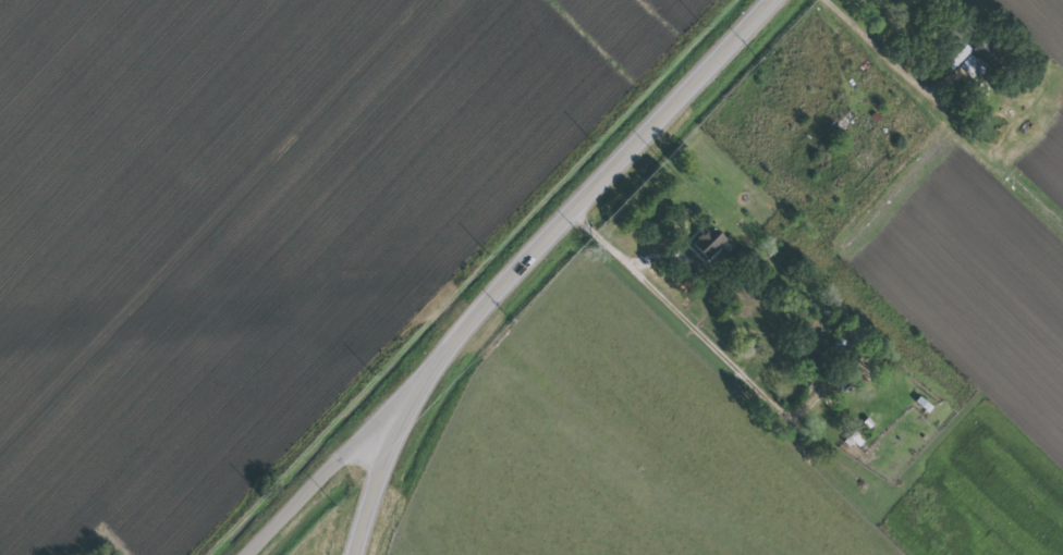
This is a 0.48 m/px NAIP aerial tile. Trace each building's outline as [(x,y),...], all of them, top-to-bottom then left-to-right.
[(973,51),(964,43),(946,63),(954,70),(959,65),(974,79),(1000,50),(985,37),(973,51)] [(694,244),(709,258),(727,237),(712,224),(694,244)]
